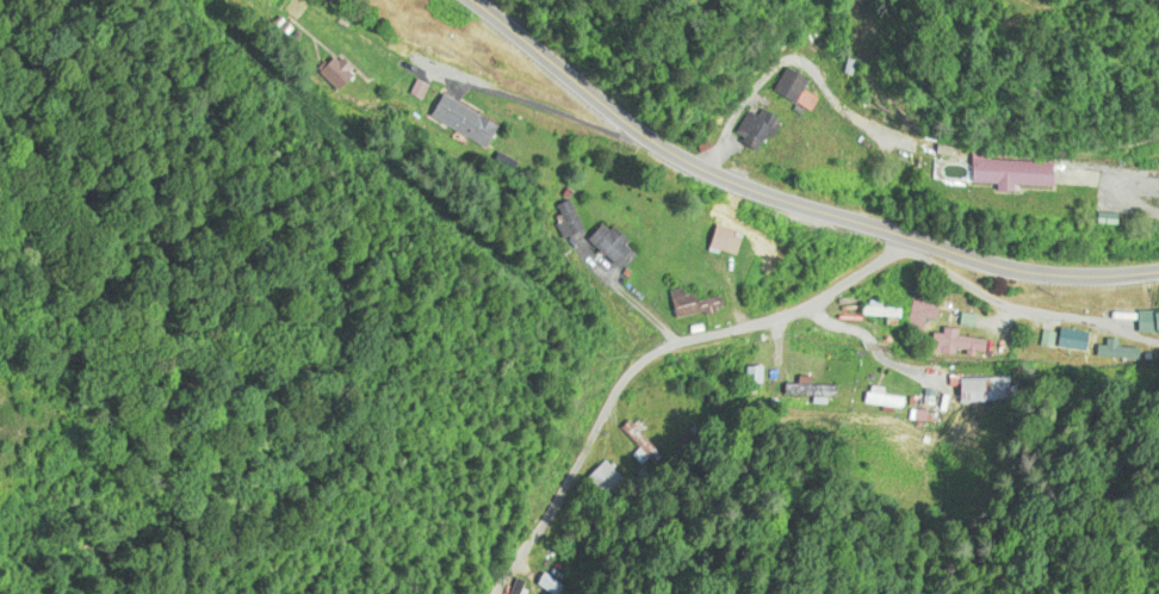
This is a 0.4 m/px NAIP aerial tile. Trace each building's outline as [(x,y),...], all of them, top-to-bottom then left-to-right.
[(335,93),(357,74),(341,55),(319,74),(335,93)] [(810,82),(787,67),(774,87),(798,102),(810,82)] [(431,120),(489,148),(501,124),(443,96),(431,120)] [(737,140),(770,147),(777,115),(759,111),(757,115),(743,112),(737,140)] [(995,160),(995,154),(978,153),(977,184),(1005,184),(1005,189),(1061,190),(1062,162),(995,160)] [(584,229),(568,199),(547,210),(563,240),(584,229)] [(636,249),(603,222),(589,239),(622,266),(636,249)] [(738,258),(745,233),(719,226),(711,250),(738,258)] [(925,318),(937,319),(942,289),(915,285),(907,336),(922,339),(925,318)] [(677,318),(702,314),(698,289),(673,293),(677,318)] [(902,308),(883,308),(883,302),(867,302),(867,318),(902,318),(902,308)] [(1140,313),(1140,333),(1158,332),(1158,312),(1140,313)] [(995,377),(960,377),(960,400),(995,400),(995,377)] [(905,399),(885,393),(886,389),(868,385),(864,402),(902,412),(905,399)] [(808,397),(839,397),(839,386),(808,386),(808,397)] [(618,430),(644,465),(656,456),(630,421),(618,430)] [(597,497),(618,480),(604,463),(583,481),(597,497)]
